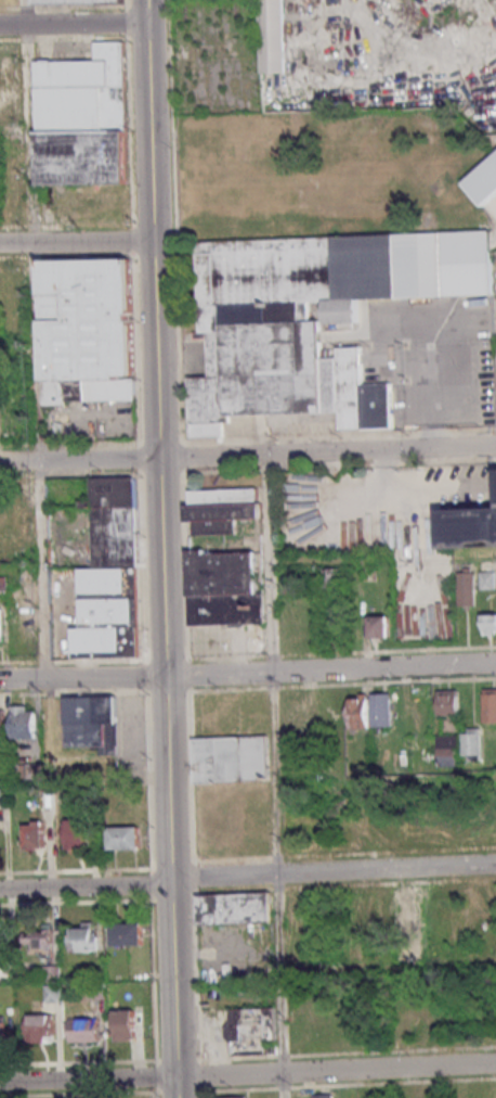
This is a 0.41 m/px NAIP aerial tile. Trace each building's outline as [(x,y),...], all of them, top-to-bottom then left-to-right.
[(123,41),(93,42),(93,60),(34,61),(35,184),(124,184),(123,41)] [(461,183),(482,207),(495,194),(495,151),(461,183)] [(195,241),(199,336),(205,336),(206,377),(187,377),(189,438),(223,437),(222,416),(338,412),(338,430),(392,428),(390,382),(361,383),(360,346),(336,347),(336,357),(321,357),(320,320),(308,321),(307,302),(322,301),(322,324),(358,323),(357,299),(493,294),(491,230),(195,241)] [(39,260),(42,404),(131,402),(129,258),(39,260)] [(136,477),(89,478),(90,500),(79,500),(80,509),(91,508),(92,566),(78,567),(79,627),(72,627),(73,658),(139,657),(136,477)] [(193,534),(235,534),(235,519),(261,519),(261,488),(187,489),(187,522),(193,522),(193,534)] [(495,549),(495,506),(439,509),(441,550),(495,549)] [(188,625),(264,625),(264,592),(257,593),(256,550),(187,551),(188,625)] [(474,605),(474,568),(457,568),(457,605),(474,605)] [(481,614),(481,634),(495,634),(495,614),(481,614)] [(389,637),(389,616),(369,616),(369,637),(389,637)] [(483,722),(495,722),(495,688),(483,688),(483,722)] [(460,714),(460,690),(438,690),(438,714),(460,714)] [(393,693),(372,693),(372,728),(393,728),(393,693)] [(349,694),(349,729),(369,729),(369,694),(349,694)] [(64,696),(65,746),(100,746),(101,755),(119,755),(118,695),(64,696)] [(11,739),(36,739),(36,707),(11,707),(11,739)] [(482,728),(462,728),(462,755),(482,755),(482,728)] [(438,734),(438,764),(459,764),(459,734),(438,734)] [(193,737),(193,782),(269,782),(268,736),(193,737)] [(86,850),(86,817),(64,817),(64,850),(86,850)] [(44,825),(24,825),(24,849),(44,849),(44,825)] [(109,826),(109,850),(140,850),(140,826),(109,826)] [(272,892),(198,894),(198,924),(272,922),(272,892)] [(73,952),(101,952),(101,923),(73,923),(73,952)] [(142,945),(142,923),(112,923),(112,945),(142,945)] [(31,953),(54,953),(54,930),(31,930),(31,953)] [(276,1007),(228,1008),(229,1055),(277,1054),(276,1007)] [(135,1009),(114,1009),(114,1041),(135,1041),(135,1009)] [(54,1014),(27,1014),(27,1042),(54,1042),(54,1014)] [(70,1042),(100,1042),(100,1018),(70,1018),(70,1042)]
